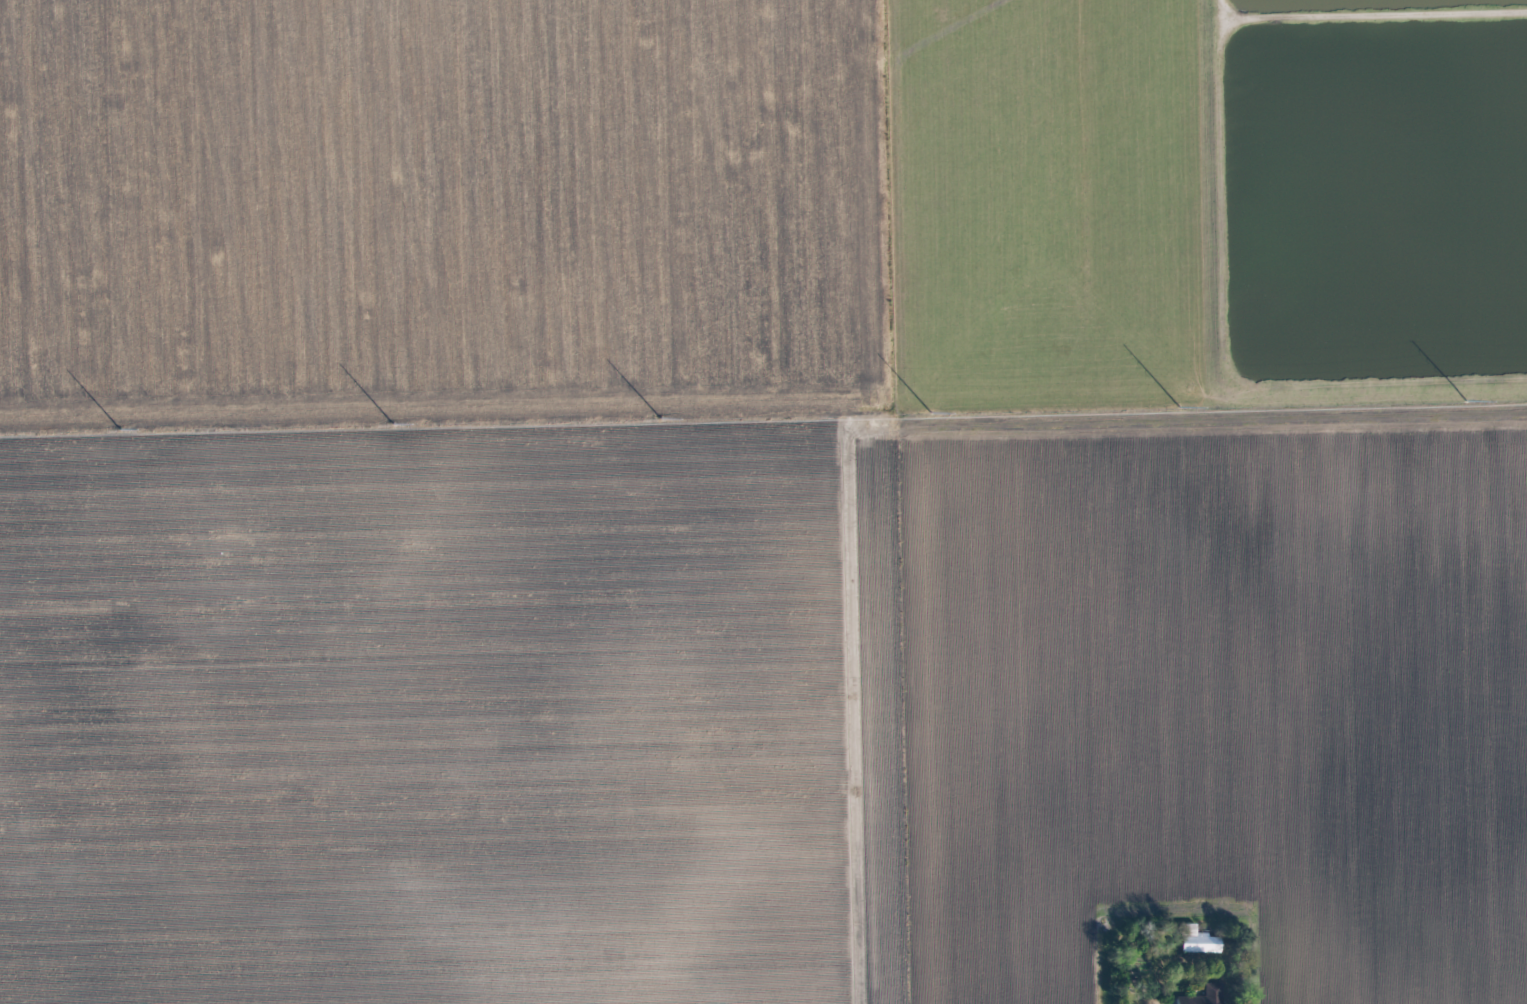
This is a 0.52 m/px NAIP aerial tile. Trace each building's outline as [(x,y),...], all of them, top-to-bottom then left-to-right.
[(1183,954),(1220,953),(1220,938),(1209,938),(1209,934),(1196,934),(1196,925),(1182,926),(1183,954)] [(1178,1003),(1221,1003),(1221,985),(1206,985),(1206,997),(1178,997),(1178,1003)]
